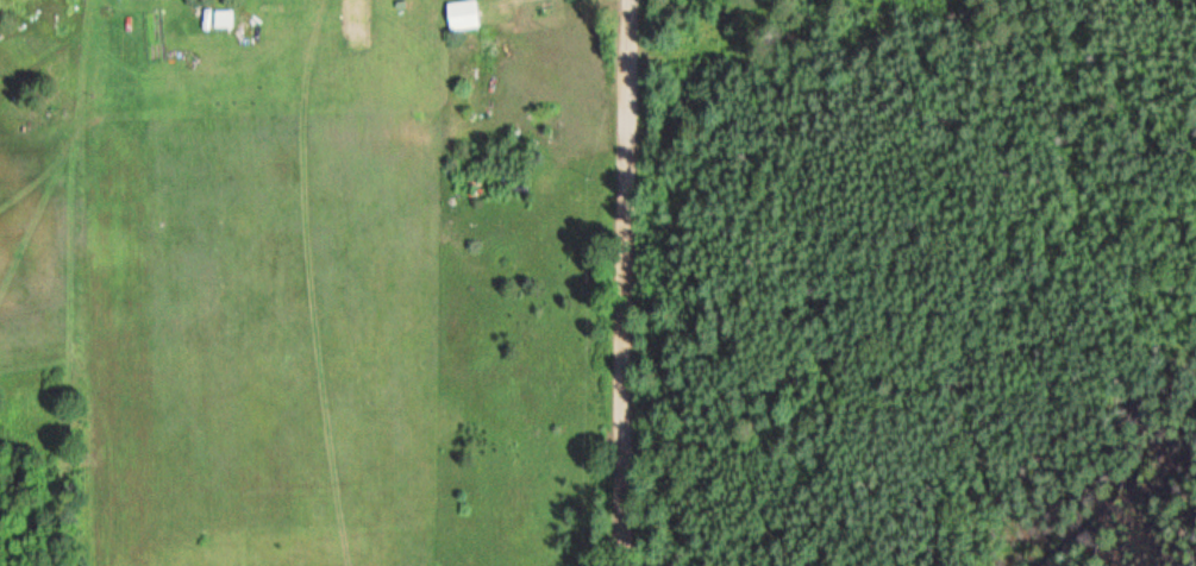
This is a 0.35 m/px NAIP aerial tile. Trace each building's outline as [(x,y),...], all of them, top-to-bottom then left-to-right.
[(477,0),(470,0),(448,1),(450,29),(479,27),(477,0)] [(234,10),(216,10),(216,26),(234,26),(234,10)]
